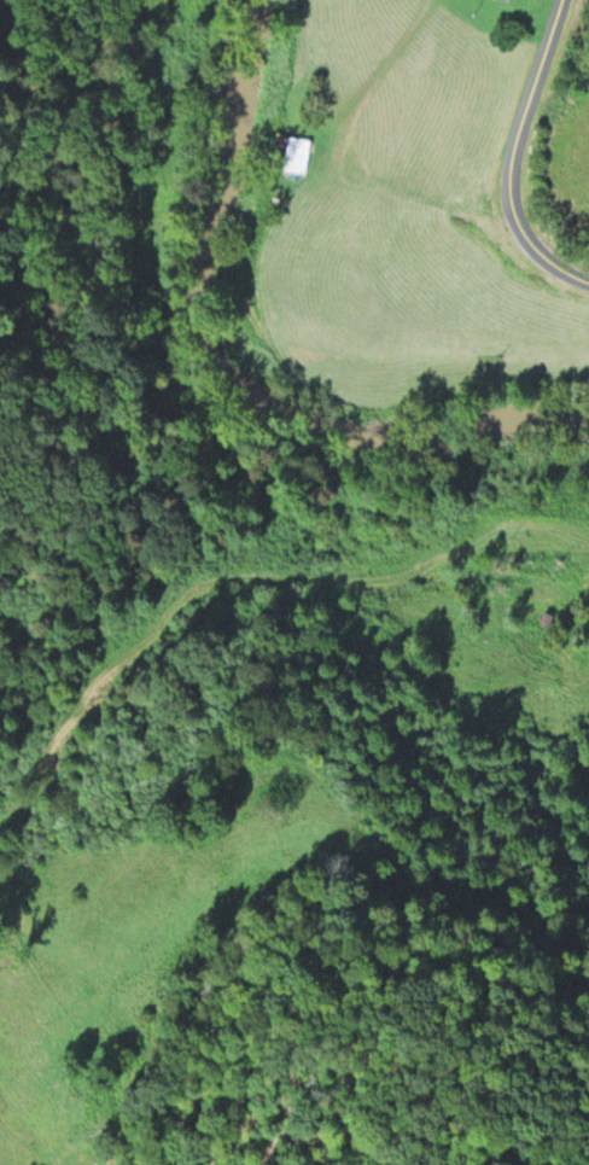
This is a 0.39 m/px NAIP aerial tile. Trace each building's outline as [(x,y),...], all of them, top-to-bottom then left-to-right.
[(280,133),(313,139),(307,176),(273,170),(280,133)]
